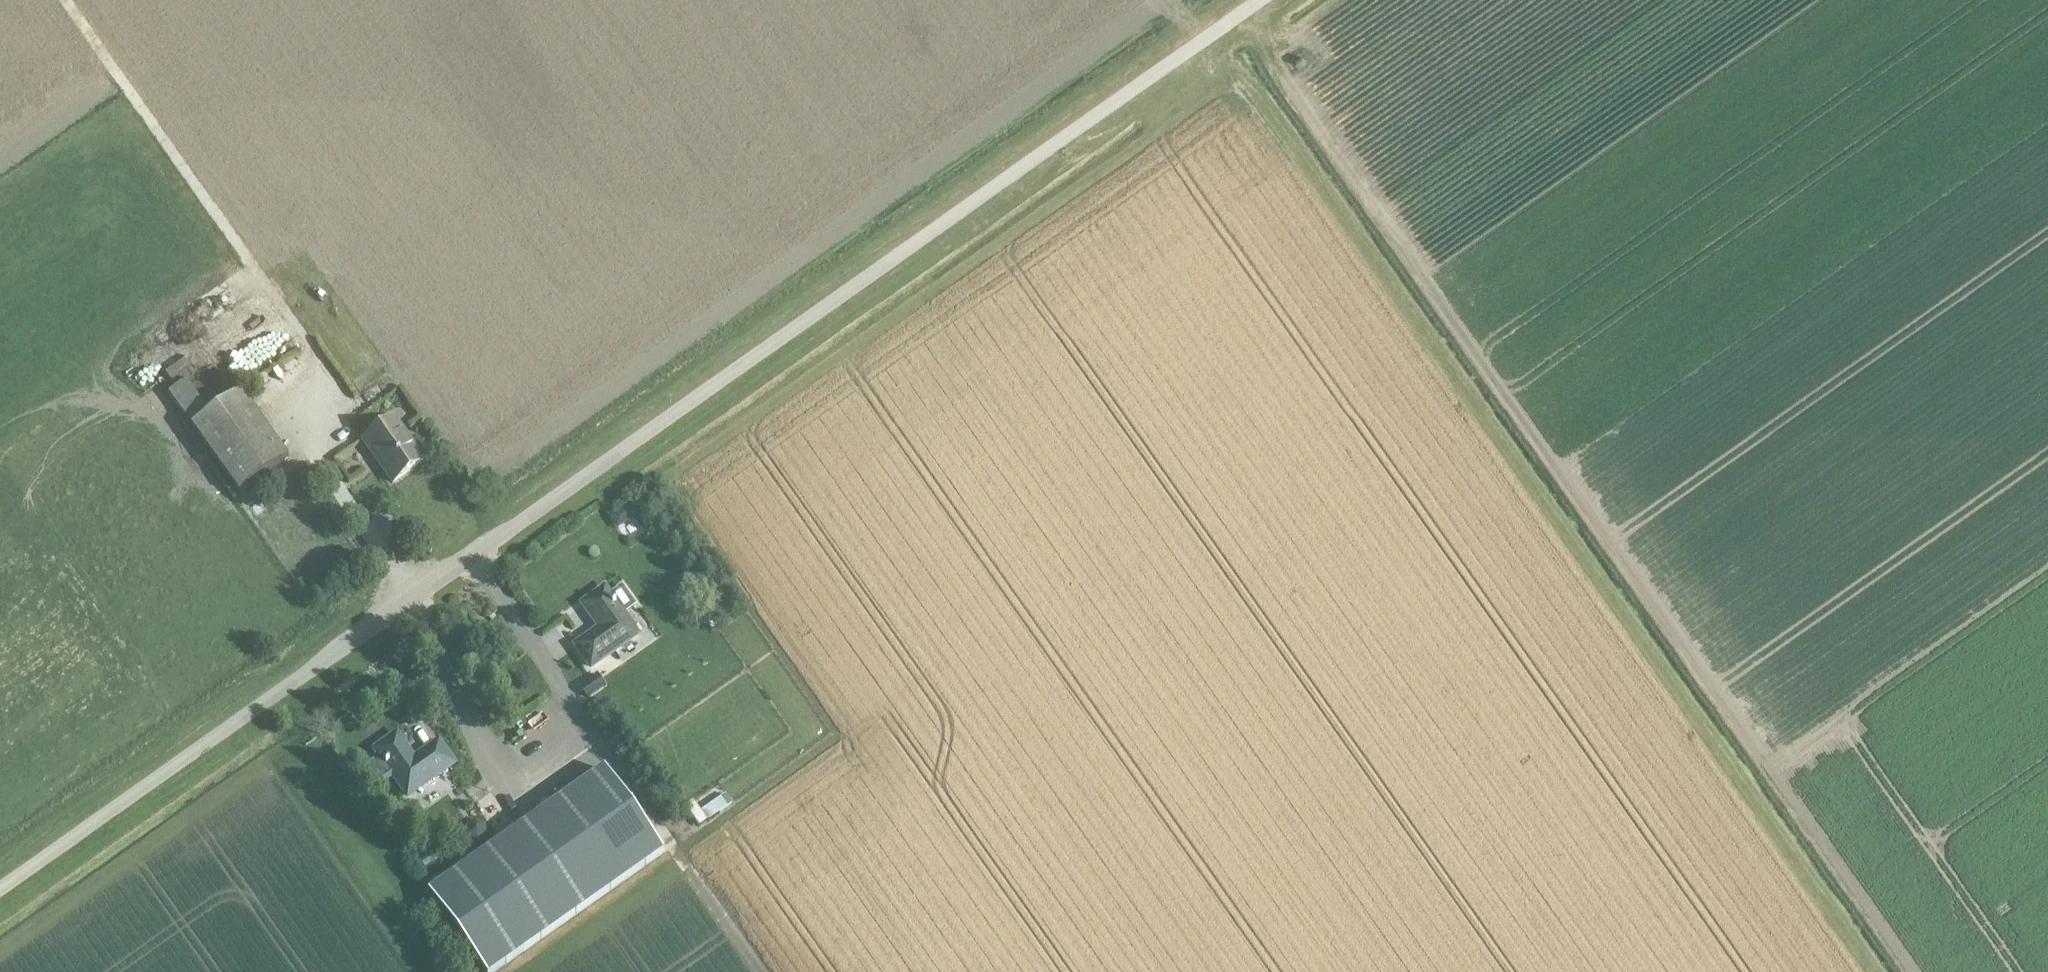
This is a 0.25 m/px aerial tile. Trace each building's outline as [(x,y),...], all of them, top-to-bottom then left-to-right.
[(192,428),(239,494),(288,459),(241,393),(209,415),(187,384),(170,395),(193,427),(192,428)] [(424,461),(395,420),(364,442),(393,483),(424,461)] [(615,589),(625,606),(635,601),(625,583),(615,589)] [(584,605),(601,629),(577,647),(591,668),(637,636),(605,590),(584,605)] [(599,674),(583,685),(590,696),(606,685),(599,674)] [(523,720),(536,738),(544,733),(531,714),(523,720)] [(454,764),(439,743),(414,760),(397,736),(376,751),(380,757),(367,766),(380,784),(393,775),(408,797),(454,764)] [(464,869),(429,894),(484,971),(496,971),(663,854),(605,770),(464,869)]
